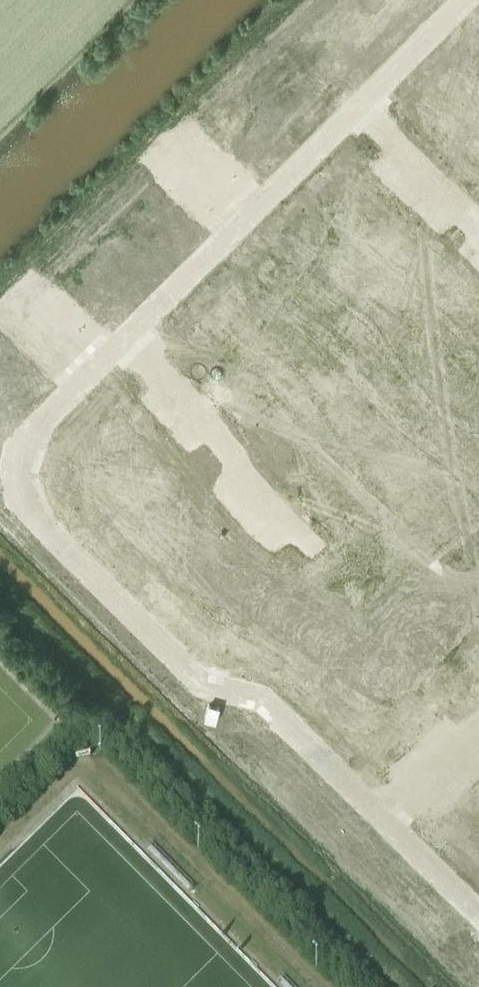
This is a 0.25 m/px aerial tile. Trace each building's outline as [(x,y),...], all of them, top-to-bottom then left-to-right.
[(273,76),(265,84),(271,90),(279,82),(273,76)] [(279,82),(271,90),(276,96),(285,87),(279,82)] [(285,87),(276,96),(281,101),(290,92),(285,87)] [(290,92),(281,101),(287,107),(296,98),(290,92)] [(429,122),(414,137),(425,148),(439,134),(429,122)] [(359,193),(350,202),(356,208),(365,199),(359,193)] [(365,199),(356,208),(362,214),(371,205),(365,199)] [(385,218),(376,227),(382,233),(390,224),(385,218)] [(390,224),(382,233),(388,239),(396,230),(390,224)] [(350,241),(320,272),(333,284),(337,280),(363,254),(350,241)] [(410,244),(401,252),(407,259),(416,250),(410,244)] [(363,254),(337,280),(350,293),(380,263),(367,250),(363,254)] [(416,250),(407,259),(413,264),(422,256),(416,250)] [(380,263),(350,293),(362,305),(392,276),(380,263)] [(392,276),(362,305),(376,319),(406,289),(392,276)] [(468,315),(478,326),(478,304),(468,315)] [(22,377),(0,354),(0,399),(22,377)] [(377,643),(363,656),(390,683),(404,670),(377,643)] [(363,656),(350,669),(378,696),(390,683),(363,656)] [(422,703),(417,709),(425,718),(431,712),(422,703)] [(417,709),(410,716),(419,724),(425,718),(417,709)] [(397,729),(391,735),(400,744),(406,737),(397,729)] [(391,735),(385,741),(393,750),(400,744),(391,735)]
